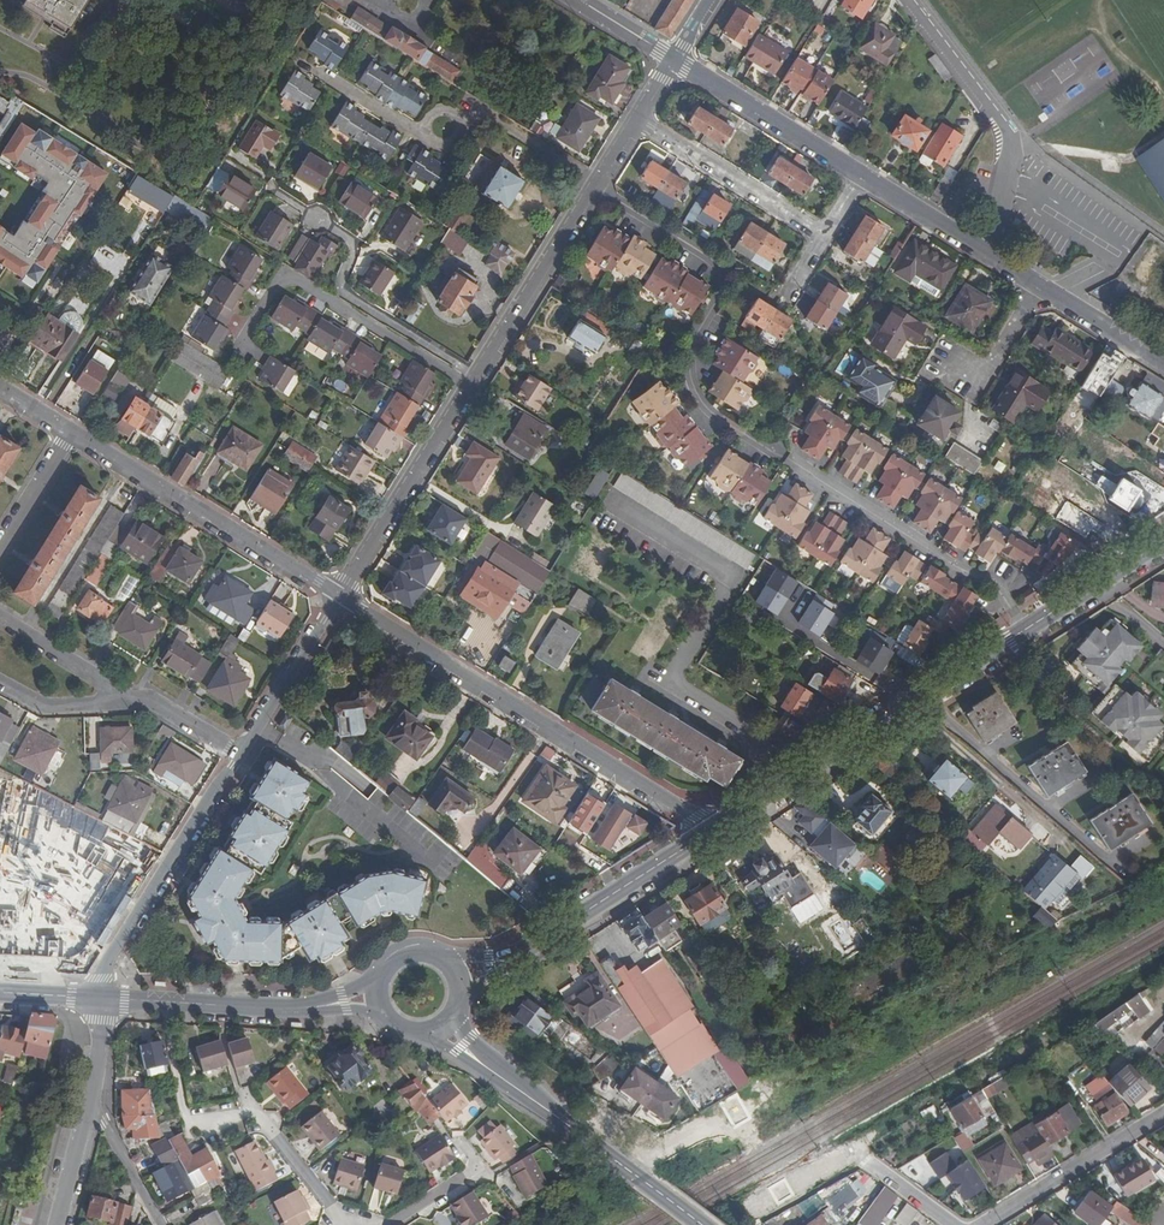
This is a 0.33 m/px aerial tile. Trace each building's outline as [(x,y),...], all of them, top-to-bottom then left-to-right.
[(24,1),(69,29),(87,0),(24,0),(24,1)] [(321,1),(336,11),(342,0),(319,0),(321,1)] [(655,30),(669,38),(693,0),(673,0),(655,30)] [(873,0),(845,0),(842,5),(862,18),(873,0)] [(453,83),(460,71),(414,42),(414,41),(403,34),(403,35),(359,7),(351,20),(453,83)] [(758,22),(737,9),(723,33),(733,39),(743,45),(744,45),(758,22)] [(820,34),(823,28),(817,24),(813,30),(820,34)] [(886,64),(899,43),(891,39),(893,36),(886,32),(883,26),(876,25),(875,24),(860,48),(886,64)] [(329,35),(320,29),(308,49),(325,60),(323,65),(333,71),(349,46),(330,34),(329,35)] [(788,53),(758,34),(744,57),(774,75),(788,53)] [(733,39),(731,43),(741,49),(743,45),(733,39)] [(952,76),(936,54),(928,59),(945,81),(952,76)] [(609,102),(623,81),(630,69),(607,55),(584,92),(595,98),(597,95),(609,102)] [(1061,83),(1079,71),(1070,57),(1052,69),(1061,83)] [(813,68),(796,58),(782,82),(798,92),(800,88),(802,89),(804,90),(802,94),(818,104),(833,81),(817,71),(815,69),(813,68)] [(428,97),(418,91),(419,89),(381,66),(380,67),(370,61),(358,80),(377,92),(374,96),(395,110),(397,105),(415,116),(428,97)] [(300,105),(309,111),(320,92),(302,81),(305,76),(294,70),(280,95),(299,106),(300,105)] [(626,83),(623,81),(609,102),(613,104),(626,83)] [(881,85),(876,82),(865,101),(870,104),(881,85)] [(862,117),(867,109),(842,93),(830,113),(855,129),(862,117)] [(13,120),(15,116),(24,103),(14,96),(10,103),(0,97),(0,112),(3,114),(8,107),(12,110),(8,117),(13,120)] [(354,112),(356,108),(346,101),(330,126),(349,139),(350,137),(369,149),(368,150),(387,162),(403,136),(392,130),(390,134),(354,112)] [(707,112),(715,117),(720,109),(712,104),(707,112)] [(577,105),(557,137),(578,151),(599,118),(577,105)] [(720,109),(715,117),(715,118),(705,134),(723,145),(732,129),(721,123),(729,110),(722,106),(720,109)] [(705,134),(715,118),(697,108),(688,123),(705,134)] [(916,150),(928,131),(904,116),(892,135),(916,150)] [(8,117),(1,127),(6,131),(13,120),(8,117)] [(851,151),(870,122),(862,117),(855,129),(844,147),(851,151)] [(270,150),(279,134),(256,120),(239,149),(254,158),(262,145),(270,150)] [(37,281),(60,244),(57,242),(76,212),(80,214),(106,173),(38,129),(35,133),(21,123),(1,153),(16,163),(13,167),(31,178),(34,175),(47,183),(41,191),(45,193),(27,222),(23,220),(13,235),(0,227),(0,263),(21,277),(24,273),(37,281)] [(943,167),(963,136),(942,123),(923,154),(933,161),(943,167)] [(540,135),(544,129),(537,124),(533,131),(540,135)] [(1140,158),(1163,195),(1163,142),(1140,158)] [(413,163),(406,173),(426,185),(426,184),(436,190),(447,171),(429,160),(432,155),(415,145),(406,159),(413,163)] [(295,175),(318,189),(332,167),(309,152),(295,175)] [(919,160),(930,166),(933,161),(923,154),(919,160)] [(795,169),(786,184),(803,194),(813,179),(802,173),(810,161),(803,156),(795,169)] [(786,184),(795,169),(778,158),(768,173),(786,184)] [(499,166),(490,161),(474,188),(482,193),(507,209),(524,181),(499,166)] [(659,188),(668,173),(650,161),(640,177),(659,188)] [(206,187),(216,193),(229,173),(218,167),(206,187)] [(166,208),(174,195),(137,172),(128,187),(138,193),(139,192),(166,208)] [(229,173),(216,193),(243,210),(254,193),(250,191),(252,188),(229,173)] [(668,173),(659,188),(650,202),(659,207),(664,198),(673,203),(676,199),(686,184),(668,173)] [(944,176),(929,200),(938,205),(953,181),(944,176)] [(339,201),(365,218),(377,198),(351,181),(339,201)] [(726,214),(731,205),(704,188),(684,221),(692,226),(698,216),(717,227),(726,214)] [(193,207),(174,195),(166,208),(165,210),(202,234),(212,218),(193,207)] [(735,207),(731,205),(726,214),(730,216),(735,207)] [(423,222),(400,207),(381,237),(404,252),(423,222)] [(293,224),(272,211),(256,237),(277,250),(293,224)] [(450,221),(446,226),(449,228),(456,232),(466,218),(455,211),(450,221)] [(434,219),(446,226),(450,221),(438,213),(434,219)] [(854,234),(872,245),(883,228),(865,216),(854,234)] [(751,259),(767,234),(749,223),(733,248),(751,259)] [(606,270),(610,269),(611,270),(615,265),(629,241),(616,232),(612,239),(609,237),(611,233),(611,232),(603,227),(586,255),(598,262),(600,266),(606,270)] [(456,232),(449,228),(441,241),(459,252),(467,239),(456,232)] [(767,234),(751,259),(750,260),(768,271),(785,245),(767,234)] [(872,245),(854,234),(843,251),(861,262),(872,245)] [(308,242),(300,237),(287,257),(296,262),(300,256),(318,268),(329,252),(333,255),(338,246),(322,236),(317,244),(309,240),(308,242)] [(631,275),(632,273),(640,278),(654,256),(646,251),(643,249),(646,245),(632,236),(629,241),(615,265),(631,275)] [(491,254),(507,264),(513,253),(496,243),(495,243),(490,240),(487,246),(490,247),(487,251),(491,254)] [(914,241),(910,248),(921,254),(925,248),(914,241)] [(245,289),(247,290),(259,272),(256,270),(263,260),(240,245),(226,268),(231,271),(227,277),(221,274),(199,311),(204,314),(190,336),(213,351),(220,340),(223,342),(230,330),(225,327),(241,302),(238,300),(245,289)] [(1149,245),(1133,272),(1163,291),(1163,254),(1149,245)] [(921,254),(910,248),(895,272),(910,280),(918,286),(923,277),(941,288),(954,266),(925,248),(921,254)] [(508,264),(507,264),(491,254),(484,265),(500,276),(508,264)] [(129,291),(150,304),(173,267),(152,255),(129,291)] [(395,272),(374,259),(358,283),(379,296),(395,272)] [(669,265),(668,264),(660,259),(643,287),(656,294),(657,298),(664,301),(668,301),(669,302),(686,273),(687,272),(674,264),(670,271),(667,269),(669,265)] [(474,276),(469,274),(468,275),(456,267),(448,280),(443,277),(433,292),(438,295),(435,300),(445,306),(447,307),(455,313),(461,316),(473,295),(475,293),(477,290),(478,288),(477,288),(481,282),(473,278),(474,276)] [(699,302),(703,296),(708,287),(686,273),(669,302),(670,302),(672,306),(678,310),(682,310),(691,315),(699,302)] [(923,277),(918,286),(936,296),(941,288),(923,277)] [(45,295),(55,301),(66,284),(56,278),(45,295)] [(817,300),(835,311),(846,294),(829,283),(817,300)] [(990,301),(965,286),(946,316),(972,332),(990,301)] [(321,317),(323,315),(297,299),(296,302),(285,295),(270,318),(293,332),(296,326),(309,335),(306,340),(328,354),(332,349),(348,359),(345,365),(367,378),(381,355),(370,348),(372,345),(333,321),(331,324),(321,317)] [(761,327),(764,329),(775,311),(756,299),(745,317),(757,325),(761,327)] [(835,311),(817,300),(806,318),(824,329),(835,311)] [(405,319),(412,324),(423,307),(416,303),(405,319)] [(452,318),(455,313),(447,307),(445,306),(442,311),(452,318)] [(26,325),(36,331),(47,313),(37,307),(26,325)] [(917,322),(894,307),(871,344),(894,358),(906,339),(914,344),(925,327),(917,322)] [(63,313),(58,320),(67,326),(65,329),(76,336),(81,329),(83,325),(82,321),(82,318),(80,315),(77,313),(75,311),(69,311),(63,313)] [(764,329),(780,339),(792,322),(775,311),(764,329)] [(568,337),(594,353),(611,327),(586,312),(582,319),(580,318),(568,337)] [(50,351),(48,354),(60,361),(76,336),(65,329),(67,326),(58,320),(47,313),(36,331),(29,342),(45,352),(47,350),(50,351)] [(752,333),(757,325),(745,317),(740,325),(752,333)] [(757,339),(764,329),(761,327),(755,337),(757,339)] [(1043,328),(1033,343),(1045,351),(1079,372),(1092,351),(1058,329),(1054,335),(1043,328)] [(764,329),(757,339),(774,349),(780,339),(764,329)] [(719,356),(719,357),(714,365),(723,370),(741,382),(749,369),(752,368),(756,361),(756,357),(756,356),(728,338),(727,338),(719,351),(725,355),(723,358),(719,356)] [(637,340),(636,339),(629,350),(644,359),(651,349),(637,340)] [(170,359),(198,377),(200,373),(182,362),(192,347),(182,341),(170,359)] [(1124,356),(1105,344),(1095,360),(1114,371),(1124,356)] [(200,373),(198,377),(218,389),(230,371),(192,347),(182,362),(200,373)] [(835,371),(844,377),(860,356),(851,349),(835,371)] [(95,362),(88,359),(74,382),(93,394),(114,360),(101,352),(95,362)] [(263,371),(259,379),(282,393),(296,371),(270,355),(261,369),(263,371)] [(848,378),(861,386),(857,392),(878,406),(890,387),(888,385),(891,379),(881,373),(879,375),(872,371),(874,368),(876,365),(861,356),(848,378)] [(429,384),(435,373),(412,359),(398,382),(404,385),(399,393),(397,392),(382,414),(388,417),(385,421),(380,418),(364,445),(386,459),(392,450),(395,452),(415,419),(412,417),(432,386),(429,384)] [(123,360),(117,370),(121,373),(128,363),(123,360)] [(121,373),(117,370),(110,381),(124,391),(131,380),(121,373)] [(719,397),(724,401),(738,409),(743,401),(746,399),(751,393),(750,389),(751,388),(741,382),(723,370),(709,392),(719,397)] [(1017,371),(1007,386),(1011,388),(1021,373),(1017,371)] [(1126,394),(1130,397),(1126,404),(1149,419),(1150,416),(1157,420),(1163,408),(1163,400),(1161,399),(1163,394),(1163,380),(1149,371),(1142,382),(1140,381),(1135,389),(1131,387),(1129,387),(1126,392),(1126,394)] [(1011,388),(1007,386),(992,409),(1013,422),(1025,403),(1037,411),(1049,391),(1021,373),(1011,388)] [(521,387),(519,386),(512,396),(537,411),(551,388),(529,375),(524,382),(521,387)] [(1109,380),(1101,393),(1105,395),(1113,401),(1122,388),(1109,380)] [(677,404),(668,392),(662,396),(660,393),(663,390),(663,389),(657,382),(631,401),(640,413),(640,416),(645,422),(649,423),(650,425),(651,424),(673,407),(677,404)] [(110,386),(105,396),(115,402),(121,392),(110,386)] [(665,388),(663,389),(663,390),(660,393),(662,396),(668,392),(665,388)] [(134,426),(146,405),(153,394),(148,391),(142,402),(134,398),(123,417),(120,415),(115,424),(116,428),(129,436),(134,426)] [(1105,395),(1101,393),(1095,403),(1099,405),(1105,395)] [(952,421),(958,412),(934,396),(916,424),(941,439),(947,429),(955,434),(960,426),(952,421)] [(157,397),(151,408),(172,420),(177,412),(176,409),(157,397)] [(146,405),(134,426),(162,443),(174,422),(172,420),(151,408),(146,405)] [(809,455),(834,416),(817,406),(809,419),(811,421),(814,423),(812,426),(809,424),(804,433),(810,436),(801,449),(809,455)] [(681,418),(678,415),(673,407),(651,424),(657,432),(656,433),(657,436),(656,436),(656,440),(661,446),(664,447),(665,446),(667,448),(669,446),(694,427),(685,415),(681,418)] [(507,429),(513,432),(524,414),(518,411),(507,429)] [(524,414),(513,432),(505,444),(528,459),(547,428),(524,414)] [(834,416),(809,455),(818,460),(826,447),(832,450),(837,442),(834,440),(836,436),(839,438),(841,440),(850,426),(834,416)] [(1158,423),(1155,427),(1151,433),(1158,438),(1153,445),(1163,452),(1163,427),(1158,423)] [(697,458),(702,454),(711,447),(695,426),(694,427),(669,446),(670,448),(670,451),(674,458),(678,459),(684,467),(697,458)] [(240,455),(251,462),(262,445),(233,428),(217,452),(235,463),(240,455)] [(847,478),(871,440),(855,429),(846,443),(849,445),(852,447),(850,450),(847,448),(842,456),(847,460),(839,473),(847,478)] [(19,448),(0,436),(0,478),(19,448)] [(871,440),(847,478),(855,483),(864,470),(869,474),(874,465),(871,463),(874,460),(876,462),(879,464),(888,450),(871,440)] [(272,448),(284,455),(288,449),(276,442),(272,448)] [(288,449),(312,464),(316,457),(293,442),(288,449)] [(457,482),(476,494),(498,458),(473,443),(466,455),(471,458),(457,482)] [(982,461),(953,443),(944,457),(959,467),(973,475),(982,461)] [(375,461),(351,446),(335,470),(359,485),(375,461)] [(288,449),(284,455),(284,457),(307,471),(312,464),(288,449)] [(721,459),(718,464),(709,478),(718,483),(719,487),(726,491),(730,491),(731,491),(749,464),(727,450),(721,459)] [(194,459),(186,454),(171,477),(184,485),(203,455),(198,452),(194,459)] [(884,503),(908,465),(892,454),(883,468),(886,470),(889,471),(886,475),(884,473),(878,481),(884,485),(875,498),(884,503)] [(246,470),(251,462),(240,455),(235,463),(246,470)] [(747,502),(748,500),(756,505),(771,483),(764,478),(760,476),(763,472),(749,463),(749,464),(731,491),(731,492),(733,493),(733,494),(733,497),(740,502),(744,501),(744,500),(747,502)] [(908,465),(884,503),(892,508),(900,495),(906,499),(911,490),(908,488),(910,485),(913,487),(916,488),(925,475),(908,465)] [(252,495),(278,511),(294,485),(268,469),(252,495)] [(594,499),(608,475),(599,470),(584,493),(594,499)] [(615,486),(748,569),(756,555),(734,541),(623,472),(615,486)] [(921,527),(945,489),(929,478),(920,492),(923,494),(926,496),(924,499),(921,497),(916,505),(921,509),(913,522),(921,527)] [(1130,504),(1137,494),(1139,490),(1122,479),(1109,499),(1127,509),(1130,504)] [(779,528),(804,489),(795,484),(787,497),(781,494),(776,502),(779,504),(777,507),(774,505),(771,504),(763,518),(779,528)] [(34,604),(99,499),(79,486),(13,591),(34,604)] [(804,489),(779,528),(795,538),(804,524),(802,523),(799,521),(801,517),(804,519),(809,511),(803,507),(812,494),(804,489)] [(945,489),(921,527),(929,532),(938,519),(943,523),(948,514),(945,512),(947,509),(951,511),(953,513),(962,499),(945,489)] [(536,537),(556,506),(534,492),(514,523),(536,537)] [(1142,498),(1137,494),(1130,504),(1136,508),(1138,508),(1143,500),(1142,498)] [(276,515),(278,511),(252,495),(250,498),(276,515)] [(336,530),(349,509),(329,497),(325,503),(322,501),(319,506),(322,508),(309,528),(328,540),(335,529),(336,530)] [(436,514),(432,520),(426,530),(450,544),(466,519),(442,504),(436,514)] [(62,613),(100,553),(108,540),(117,525),(124,514),(111,506),(45,611),(58,619),(62,613)] [(814,555),(839,517),(830,511),(822,525),(816,521),(811,530),(814,532),(812,535),(809,533),(806,531),(798,545),(814,555)] [(966,550),(969,547),(974,537),(967,533),(974,521),(957,511),(949,525),(951,527),(954,528),(952,532),(949,530),(944,538),(958,547),(959,545),(966,550)] [(839,517),(814,555),(830,566),(839,552),(836,550),(833,548),(836,545),(838,547),(844,538),(838,535),(847,522),(839,517)] [(153,532),(145,527),(136,522),(133,527),(129,533),(124,529),(115,544),(146,563),(162,537),(153,532)] [(128,524),(124,529),(129,533),(133,527),(128,524)] [(147,524),(145,527),(153,532),(155,529),(147,524)] [(124,529),(117,525),(108,540),(115,544),(124,529)] [(999,551),(1008,538),(991,527),(984,538),(977,534),(974,537),(969,547),(976,551),(975,553),(989,561),(995,553),(992,551),(994,548),(997,550),(999,551)] [(856,572),(881,533),(872,528),(864,541),(858,538),(853,546),(856,548),(854,551),(851,550),(848,548),(840,562),(856,572)] [(1069,557),(1078,542),(1061,531),(1036,571),(1045,577),(1053,563),(1059,567),(1066,555),(1069,557)] [(881,533),(856,572),(873,582),(881,568),(879,567),(876,565),(878,562),(881,563),(886,555),(880,552),(889,538),(881,533)] [(1008,538),(999,551),(1013,560),(1015,557),(1017,554),(1020,556),(1018,559),(1026,564),(1030,559),(1037,564),(1046,550),(1038,545),(1035,550),(1010,534),(1008,538)] [(108,540),(100,553),(101,554),(111,560),(117,550),(113,547),(115,544),(108,540)] [(545,567),(540,564),(534,561),(529,558),(501,540),(487,563),(516,582),(518,583),(514,590),(512,589),(479,568),(478,567),(466,587),(489,601),(486,605),(499,613),(507,602),(524,612),(535,594),(550,571),(545,567)] [(162,566),(166,569),(188,582),(201,561),(180,548),(179,549),(170,542),(148,575),(158,582),(164,573),(159,570),(162,566)] [(409,562),(406,561),(399,571),(424,586),(440,561),(416,546),(409,556),(412,557),(409,562)] [(894,561),(885,575),(902,586),(909,574),(917,579),(926,565),(904,551),(899,560),(901,562),(899,565),(897,563),(894,561)] [(540,564),(543,559),(533,552),(529,558),(534,561),(540,564)] [(111,560),(101,554),(86,579),(96,585),(111,560)] [(548,562),(543,559),(540,564),(545,567),(548,562)] [(512,589),(516,582),(487,563),(484,561),(479,568),(512,589)] [(933,589),(954,602),(963,588),(947,578),(945,581),(941,579),(943,576),(945,574),(931,565),(921,581),(933,589)] [(755,600),(776,614),(797,581),(776,567),(755,600)] [(424,586),(399,571),(398,571),(390,583),(388,582),(381,593),(392,600),(394,598),(410,608),(424,586)] [(245,604),(252,593),(226,577),(219,588),(213,585),(204,600),(210,603),(206,610),(232,627),(236,619),(246,625),(255,610),(245,604)] [(1153,604),(1163,605),(1163,585),(1152,583),(1151,594),(1154,594),(1153,604)] [(964,587),(963,588),(954,602),(943,620),(959,630),(968,617),(965,615),(962,613),(964,610),(967,612),(977,595),(964,587)] [(78,608),(88,615),(86,618),(99,627),(112,608),(96,597),(98,593),(92,588),(89,592),(78,608)] [(585,616),(595,599),(578,588),(568,605),(585,616)] [(1032,588),(1021,595),(1026,601),(1036,595),(1032,588)] [(828,609),(833,603),(818,593),(798,623),(818,636),(833,613),(828,609)] [(280,637),(293,615),(270,600),(256,622),(280,637)] [(161,621),(154,617),(149,625),(131,613),(136,605),(129,601),(113,627),(119,631),(118,633),(144,649),(161,621)] [(914,627),(902,646),(919,656),(928,642),(926,640),(933,629),(943,636),(948,627),(934,618),(931,623),(929,626),(919,619),(914,627)] [(1080,652),(1070,665),(1097,688),(1103,681),(1107,685),(1119,670),(1116,667),(1124,657),(1128,660),(1141,645),(1109,618),(1099,631),(1094,627),(1076,649),(1080,652)] [(577,632),(558,620),(536,656),(555,667),(577,632)] [(904,626),(895,641),(902,646),(914,627),(910,625),(904,626)] [(855,650),(861,653),(874,632),(869,628),(855,650)] [(900,657),(919,669),(930,663),(919,656),(902,646),(895,641),(887,636),(885,638),(874,632),(861,653),(860,654),(868,659),(864,666),(877,674),(881,667),(882,667),(891,652),(894,646),(899,649),(897,653),(898,655),(900,656),(900,657)] [(162,662),(188,678),(188,677),(198,683),(199,684),(199,683),(211,664),(182,646),(187,638),(179,633),(162,662)] [(213,692),(233,705),(249,679),(238,672),(241,666),(235,663),(238,658),(230,653),(239,640),(230,634),(218,653),(227,658),(207,689),(213,692)] [(698,662),(724,679),(739,655),(713,639),(698,662)] [(515,662),(505,656),(498,666),(508,672),(515,662)] [(839,664),(835,669),(852,680),(856,675),(849,670),(839,664)] [(852,680),(835,669),(833,668),(827,678),(818,672),(814,673),(807,684),(819,691),(837,703),(852,680)] [(1045,678),(1046,672),(1043,668),(1037,668),(1033,671),(1033,676),(1036,680),(1041,681),(1045,678)] [(739,759),(650,704),(610,679),(607,685),(593,677),(579,699),(593,707),(591,709),(704,779),(707,775),(713,778),(728,777),(739,759)] [(813,694),(795,683),(780,706),(799,718),(813,694)] [(1136,692),(1130,698),(1115,684),(1090,712),(1112,731),(1115,728),(1127,739),(1125,742),(1147,761),(1163,742),(1163,727),(1156,719),(1161,713),(1136,692)] [(966,713),(965,714),(983,742),(1015,722),(996,691),(971,707),(971,708),(972,709),(966,713)] [(359,732),(362,730),(361,718),(367,717),(373,714),(376,707),(373,700),(367,697),(366,692),(359,693),(360,697),(354,701),(337,703),(334,705),(334,707),(331,707),(332,712),(335,712),(335,713),(334,715),(339,717),(341,734),(359,732)] [(415,720),(404,712),(387,737),(416,758),(431,737),(434,733),(415,720)] [(10,724),(12,720),(0,714),(0,764),(10,746),(1,741),(10,724)] [(284,729),(291,718),(285,714),(278,725),(284,729)] [(790,738),(792,735),(804,744),(817,735),(783,715),(776,725),(785,731),(788,733),(787,735),(790,738)] [(19,729),(10,724),(1,741),(10,746),(19,729)] [(783,734),(785,731),(776,725),(773,729),(782,735),(783,734)] [(15,759),(42,773),(59,741),(32,727),(15,759)] [(132,751),(131,727),(101,728),(102,761),(110,761),(110,752),(132,751)] [(493,742),(494,740),(476,729),(463,749),(499,772),(511,753),(493,742)] [(467,730),(460,739),(465,742),(471,732),(467,730)] [(778,742),(769,734),(764,741),(769,749),(771,751),(778,742)] [(495,739),(494,740),(493,742),(511,753),(513,750),(495,739)] [(334,750),(350,763),(362,746),(354,740),(350,746),(342,740),(334,750)] [(1085,771),(1065,741),(1027,766),(1046,796),(1085,771)] [(161,776),(166,768),(193,784),(205,764),(203,763),(171,743),(154,772),(161,776)] [(549,761),(554,751),(544,746),(540,756),(549,761)] [(893,764),(879,752),(867,759),(889,778),(895,771),(893,764)] [(90,754),(91,770),(100,770),(99,753),(90,754)] [(282,924),(280,924),(280,921),(246,920),(233,897),(256,861),(264,865),(291,822),(285,818),(291,807),(295,810),(306,793),(302,791),(309,780),(274,758),(250,796),(257,801),(249,813),(245,811),(229,835),(233,838),(225,851),(219,847),(188,896),(199,915),(196,916),(210,941),(212,940),(223,959),(279,960),(279,958),(300,945),(309,959),(315,955),(318,959),(342,944),(340,940),(347,936),(338,921),(349,915),(356,925),(380,911),(389,909),(416,915),(425,879),(391,871),(366,875),(336,893),(335,892),(282,924)] [(973,783),(944,759),(927,779),(948,797),(956,786),(964,793),(973,783)] [(561,806),(574,785),(546,766),(523,800),(555,822),(564,808),(561,806)] [(374,783),(408,811),(417,798),(414,795),(410,799),(396,788),(401,782),(385,770),(374,783)] [(125,776),(122,781),(133,787),(136,781),(125,776)] [(429,803),(456,823),(473,798),(446,779),(429,803)] [(133,787),(122,781),(103,819),(129,833),(148,797),(152,789),(147,787),(136,781),(133,787)] [(583,792),(574,785),(561,806),(564,808),(569,812),(583,792)] [(849,816),(871,834),(873,831),(878,836),(894,816),(889,812),(891,810),(871,793),(862,804),(860,803),(849,816)] [(1151,823),(1131,793),(1089,819),(1108,850),(1151,823)] [(418,797),(417,798),(408,811),(415,817),(426,804),(418,797)] [(831,868),(855,842),(805,800),(794,806),(804,815),(798,822),(816,838),(808,847),(831,868)] [(615,803),(592,841),(603,849),(605,846),(610,849),(626,824),(629,825),(627,828),(640,836),(648,823),(635,815),(633,818),(630,816),(632,813),(615,803)] [(1031,834),(996,804),(972,832),(968,828),(960,837),(979,853),(998,831),(1019,849),(1031,834)] [(132,866),(143,843),(109,827),(96,855),(127,870),(130,864),(132,866)] [(525,851),(532,843),(513,829),(494,853),(520,873),(532,857),(525,851)] [(482,854),(488,846),(480,840),(466,859),(500,888),(510,877),(482,854)] [(539,849),(532,843),(525,851),(532,857),(539,849)] [(907,866),(882,845),(872,857),(897,877),(907,866)] [(66,851),(56,876),(119,903),(130,878),(66,851)] [(773,857),(771,853),(760,859),(760,858),(752,863),(755,868),(752,870),(754,872),(742,879),(749,889),(760,882),(773,902),(783,896),(778,890),(791,882),(774,856),(773,857)] [(1031,883),(1024,892),(1043,908),(1050,899),(1056,904),(1080,876),(1055,855),(1031,883)] [(783,896),(791,909),(814,894),(801,875),(791,882),(778,890),(783,896)] [(725,906),(710,883),(684,900),(699,923),(700,922),(724,907),(725,906)] [(28,909),(39,911),(43,895),(32,892),(28,909)] [(665,951),(682,941),(673,928),(680,924),(666,902),(660,907),(643,917),(657,939),(665,951)] [(624,927),(639,950),(657,939),(643,917),(636,907),(615,920),(621,928),(624,927)] [(729,915),(724,907),(700,922),(706,930),(709,931),(728,919),(729,915)] [(26,914),(0,909),(0,941),(20,945),(26,914)] [(85,952),(95,958),(120,916),(110,910),(85,952)] [(1046,911),(1037,916),(1048,925),(1058,921),(1046,911)] [(210,941),(196,916),(192,919),(205,944),(210,941)] [(39,924),(36,957),(71,960),(74,927),(39,924)] [(966,954),(976,961),(988,956),(974,944),(969,949),(966,954)] [(696,949),(686,955),(696,971),(706,965),(696,949)] [(692,1006),(661,958),(640,972),(636,965),(626,971),(623,965),(617,969),(610,956),(600,962),(656,1047),(658,1050),(699,1023),(689,1008),(692,1006)] [(587,1024),(618,1004),(597,973),(586,980),(590,985),(565,1002),(572,1013),(578,1010),(587,1024)] [(1138,1019),(1149,1011),(1141,999),(1147,995),(1144,990),(1130,998),(1093,1024),(1101,1031),(1119,1018),(1124,1014),(1131,1009),(1138,1019)] [(549,1015),(550,1014),(547,1012),(551,1007),(533,993),(529,999),(526,997),(518,1009),(518,1010),(513,1017),(525,1025),(522,1030),(532,1037),(536,1032),(541,1026),(549,1015)] [(504,1017),(522,1030),(525,1025),(513,1017),(518,1010),(518,1009),(526,997),(524,996),(515,1008),(513,1006),(504,1017)] [(541,1026),(536,1032),(541,1035),(548,1037),(559,1022),(549,1015),(541,1026)] [(31,1016),(26,1033),(24,1041),(28,1042),(24,1054),(46,1059),(57,1017),(31,1016)] [(622,1019),(626,1025),(621,1029),(625,1034),(635,1028),(626,1016),(622,1019)] [(836,1021),(825,1027),(829,1036),(842,1029),(836,1021)] [(1146,1042),(1153,1048),(1162,1038),(1163,1036),(1163,1021),(1146,1042)] [(699,1023),(658,1050),(668,1065),(673,1072),(675,1077),(714,1051),(716,1050),(699,1023)] [(3,1055),(4,1052),(20,1056),(24,1041),(26,1033),(3,1027),(0,1039),(0,1055),(3,1055)] [(255,1063),(247,1038),(227,1044),(236,1072),(245,1069),(244,1066),(255,1063)] [(1163,1049),(1163,1039),(1162,1038),(1153,1048),(1159,1054),(1163,1049)] [(228,1066),(220,1041),(196,1048),(203,1073),(228,1066)] [(168,1065),(163,1042),(140,1047),(145,1070),(150,1069),(152,1076),(168,1073),(167,1065),(168,1065)] [(750,1082),(725,1044),(716,1050),(714,1051),(738,1089),(750,1082)] [(360,1080),(371,1071),(360,1057),(360,1056),(360,1054),(358,1051),(355,1050),(355,1051),(352,1047),(341,1056),(342,1058),(329,1068),(338,1080),(335,1082),(340,1089),(343,1086),(346,1089),(359,1079),(360,1080)] [(329,1068),(342,1058),(341,1056),(342,1054),(340,1052),(325,1063),(329,1068)] [(610,1053),(593,1069),(600,1081),(628,1063),(613,1053),(611,1055),(610,1053)] [(9,1064),(4,1082),(13,1084),(18,1066),(9,1064)] [(1149,1087),(1128,1064),(1108,1082),(1128,1105),(1149,1087)] [(668,1065),(660,1076),(667,1080),(673,1072),(668,1065)] [(308,1095),(285,1067),(267,1082),(284,1104),(286,1102),(291,1109),(308,1095)] [(656,1082),(634,1068),(621,1088),(642,1102),(656,1082)] [(1086,1086),(1092,1094),(1096,1091),(1096,1092),(1107,1084),(1101,1075),(1086,1086)] [(996,1092),(1009,1084),(1005,1076),(992,1084),(996,1092)] [(428,1101),(411,1080),(400,1089),(406,1096),(404,1097),(410,1105),(412,1104),(417,1110),(428,1101)] [(663,1117),(677,1097),(656,1082),(642,1102),(663,1117)] [(157,1128),(148,1083),(132,1084),(132,1091),(122,1092),(123,1117),(126,1129),(134,1129),(134,1139),(160,1138),(157,1128)] [(460,1111),(468,1104),(452,1084),(429,1102),(439,1115),(446,1123),(454,1116),(460,1111)] [(1088,1104),(1111,1088),(1107,1084),(1096,1092),(1096,1091),(1092,1094),(1085,1099),(1088,1104)] [(974,1104),(986,1097),(981,1090),(951,1108),(962,1126),(981,1115),(974,1104)] [(1127,1113),(1115,1093),(1094,1106),(1106,1125),(1127,1113)] [(495,1100),(489,1107),(495,1113),(502,1106),(495,1100)] [(439,1115),(429,1102),(428,1101),(417,1110),(424,1118),(426,1116),(430,1122),(439,1115)] [(1068,1104),(1056,1111),(1068,1131),(1080,1124),(1068,1104)] [(340,1135),(321,1111),(303,1126),(314,1141),(313,1142),(320,1151),(340,1135)] [(1034,1159),(1035,1161),(1051,1152),(1047,1145),(1068,1131),(1056,1111),(1034,1124),(1037,1129),(1014,1143),(1027,1163),(1034,1159)] [(981,1115),(962,1126),(965,1131),(963,1132),(966,1137),(987,1125),(981,1115)] [(518,1155),(511,1147),(515,1144),(499,1125),(496,1128),(491,1121),(478,1131),(483,1138),(480,1141),(495,1160),(499,1157),(504,1163),(518,1155)] [(1034,1124),(1032,1122),(1010,1136),(1014,1143),(1037,1129),(1034,1124)] [(172,1135),(166,1123),(157,1128),(160,1138),(165,1135),(166,1138),(172,1135)] [(314,1141),(303,1126),(301,1127),(313,1142),(314,1141)] [(178,1135),(183,1133),(183,1129),(180,1131),(172,1135),(166,1138),(167,1138),(168,1140),(178,1135)] [(963,1151),(971,1146),(966,1137),(963,1132),(954,1137),(963,1151)] [(222,1176),(205,1146),(192,1154),(194,1156),(191,1158),(178,1135),(168,1140),(179,1160),(195,1188),(206,1182),(208,1184),(216,1180),(222,1176)] [(456,1158),(440,1135),(415,1151),(429,1173),(440,1166),(444,1163),(445,1165),(456,1158)] [(179,1160),(168,1140),(167,1138),(152,1146),(164,1168),(179,1160)] [(277,1181),(273,1172),(274,1172),(269,1159),(266,1161),(264,1162),(260,1154),(254,1142),(235,1151),(255,1191),(277,1181)] [(1020,1166),(1005,1143),(979,1159),(994,1184),(1004,1178),(1004,1176),(1020,1166)] [(1035,1161),(1038,1165),(1053,1155),(1051,1152),(1035,1161)] [(945,1153),(929,1164),(939,1179),(947,1174),(953,1183),(952,1183),(957,1191),(958,1190),(964,1199),(985,1186),(968,1159),(955,1168),(945,1153)] [(548,1186),(530,1154),(510,1167),(515,1175),(513,1176),(525,1198),(548,1186)] [(1155,1178),(1142,1157),(1124,1168),(1114,1175),(1126,1195),(1155,1178)] [(357,1191),(365,1166),(340,1159),(333,1183),(357,1191)] [(195,1188),(179,1160),(164,1168),(153,1173),(167,1201),(192,1188),(196,1197),(210,1189),(208,1184),(206,1182),(195,1188)] [(398,1190),(403,1172),(380,1165),(373,1188),(387,1192),(394,1194),(396,1195),(398,1190)] [(1123,1166),(1113,1172),(1114,1175),(1124,1168),(1123,1166)] [(818,1193),(839,1222),(848,1212),(846,1210),(862,1197),(846,1177),(818,1193)] [(210,1189),(219,1184),(216,1180),(208,1184),(210,1189)] [(860,1224),(878,1224),(886,1213),(885,1213),(897,1196),(884,1187),(857,1223),(860,1224)] [(199,1206),(215,1197),(210,1189),(196,1197),(194,1198),(199,1206)] [(1074,1211),(1093,1224),(1099,1224),(1111,1208),(1112,1207),(1089,1190),(1074,1211)] [(306,1212),(310,1209),(306,1201),(303,1202),(301,1198),(297,1191),(274,1203),(285,1224),(301,1224),(310,1220),(306,1212)] [(489,1217),(472,1191),(450,1206),(457,1216),(460,1220),(458,1222),(460,1224),(476,1224),(489,1217)] [(132,1207),(117,1203),(93,1197),(88,1216),(112,1222),(112,1224),(128,1224),(132,1207)] [(1111,1208),(1132,1224),(1137,1216),(1116,1201),(1112,1207),(1111,1208)] [(907,1203),(895,1220),(902,1224),(909,1224),(918,1212),(907,1203)] [(515,1210),(508,1216),(512,1221),(521,1217),(515,1210)] [(212,1212),(190,1224),(220,1224),(212,1212)] [(826,1212),(808,1224),(834,1224),(836,1224),(826,1212)] [(1045,1213),(1034,1224),(1058,1224),(1045,1213)]
